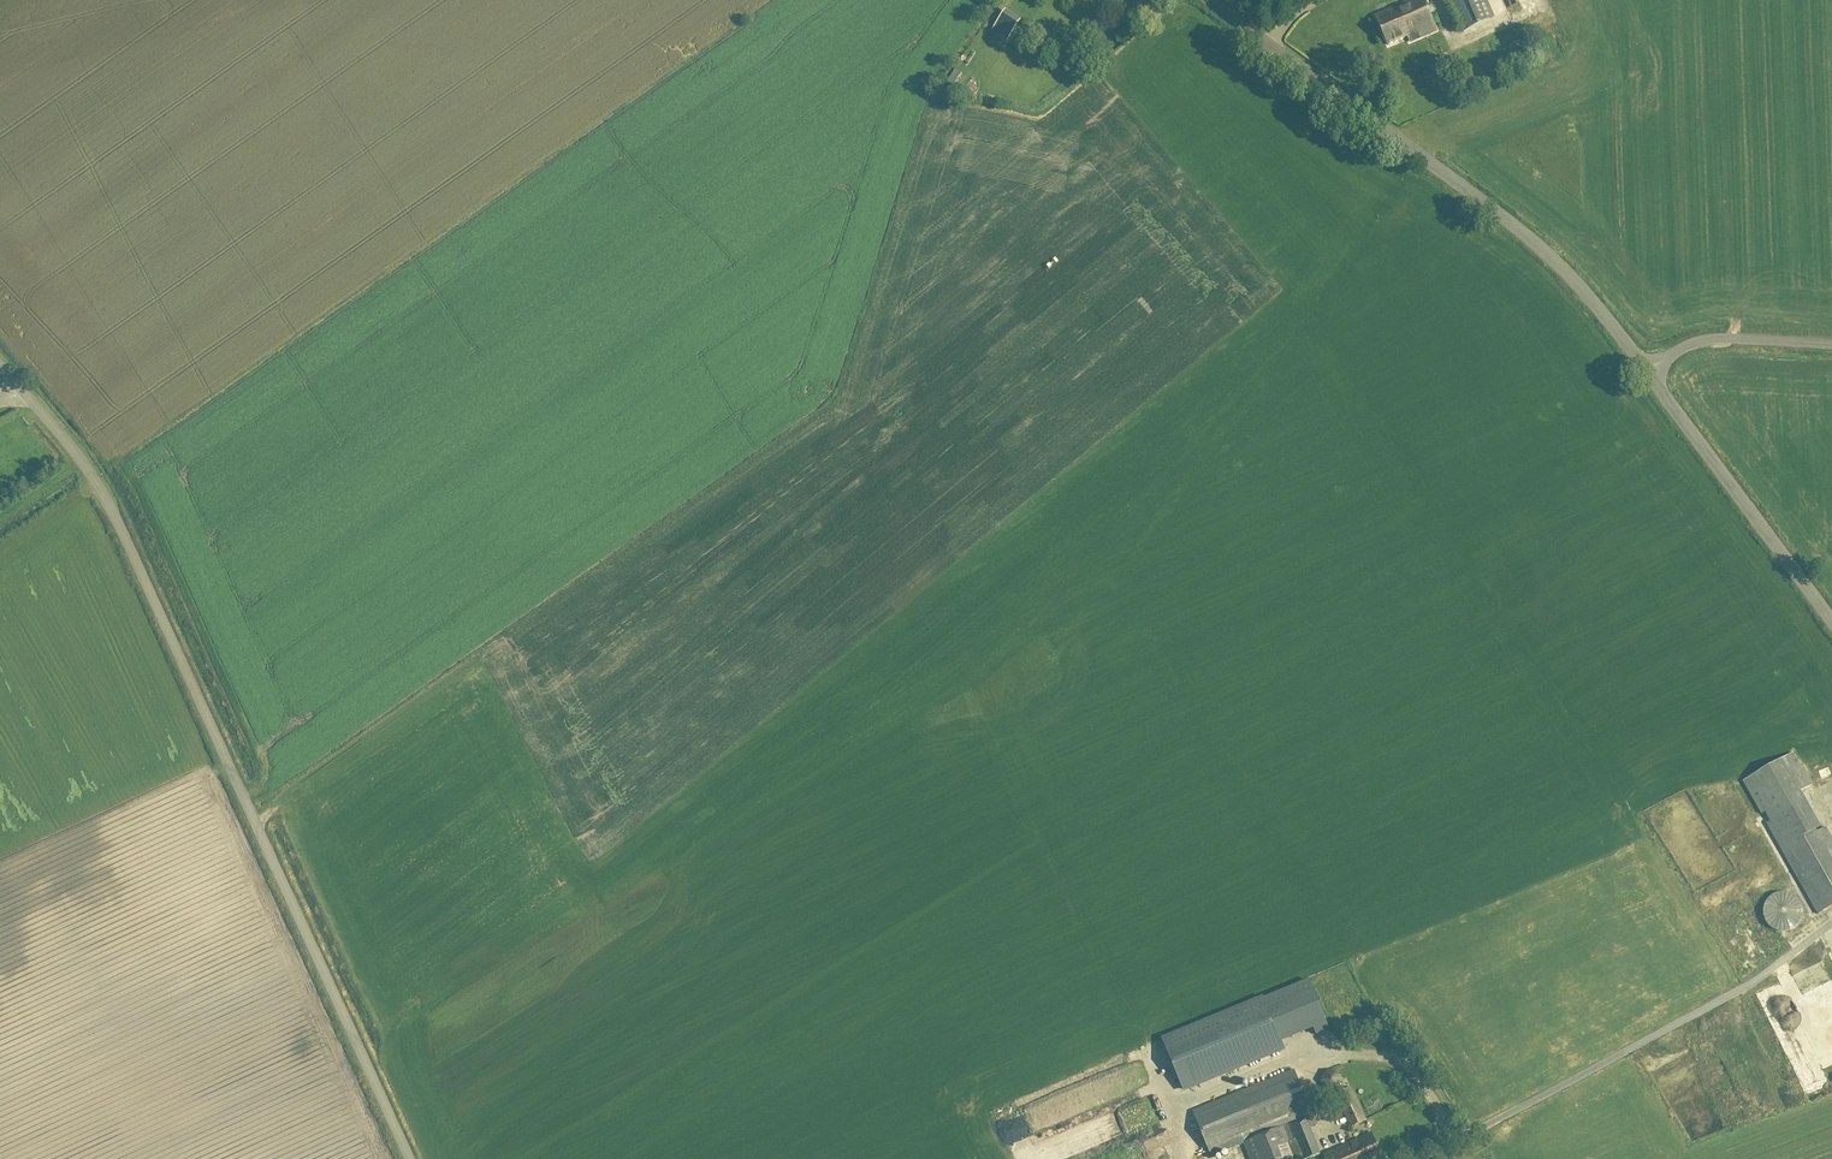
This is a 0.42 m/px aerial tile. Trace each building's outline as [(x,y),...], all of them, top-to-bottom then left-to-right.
[(1435,30),(1422,0),(1410,0),(1375,15),(1388,45),(1407,36),(1409,42),(1435,30)] [(1494,19),(1486,0),(1449,0),(1463,32),(1494,19)] [(1519,0),(1492,0),(1497,18),(1523,10),(1519,0)] [(994,30),(1007,39),(1017,24),(1003,15),(994,30)] [(1747,680),(1741,682),(1745,694),(1751,692),(1747,680)] [(1742,782),(1760,814),(1764,813),(1769,822),(1766,824),(1817,915),(1831,907),(1831,839),(1826,827),(1792,846),(1771,809),(1812,786),(1793,753),(1742,782)] [(1762,909),(1762,915),(1764,921),(1768,927),(1773,931),(1779,933),(1785,933),(1792,931),(1797,927),(1800,921),(1802,915),(1802,909),(1800,903),(1796,898),(1791,895),(1785,893),(1779,893),(1773,895),(1768,898),(1765,903),(1762,909)] [(1713,920),(1737,909),(1735,904),(1711,915),(1713,920)] [(1748,947),(1752,945),(1739,922),(1735,925),(1748,947)] [(1722,938),(1738,963),(1744,959),(1728,934),(1722,938)] [(1306,997),(1315,993),(1313,987),(1303,992),(1306,997)] [(1264,999),(1164,1041),(1184,1090),(1284,1048),(1282,1043),(1264,999)] [(1280,1008),(1279,1000),(1270,1001),(1270,1008),(1280,1008)] [(1330,1013),(1323,1017),(1332,1034),(1339,1031),(1330,1013)] [(1249,1158),(1309,1158),(1320,1155),(1310,1128),(1317,1125),(1312,1114),(1294,1070),(1192,1112),(1211,1158),(1243,1145),(1249,1158)] [(1325,1072),(1321,1081),(1326,1089),(1337,1088),(1341,1079),(1335,1071),(1325,1072)] [(1351,1127),(1365,1121),(1351,1089),(1336,1095),(1351,1127)] [(1121,1136),(1121,1127),(1104,1127),(1104,1137),(1121,1136)] [(1326,1158),(1382,1158),(1371,1134),(1324,1155),(1326,1158)]
